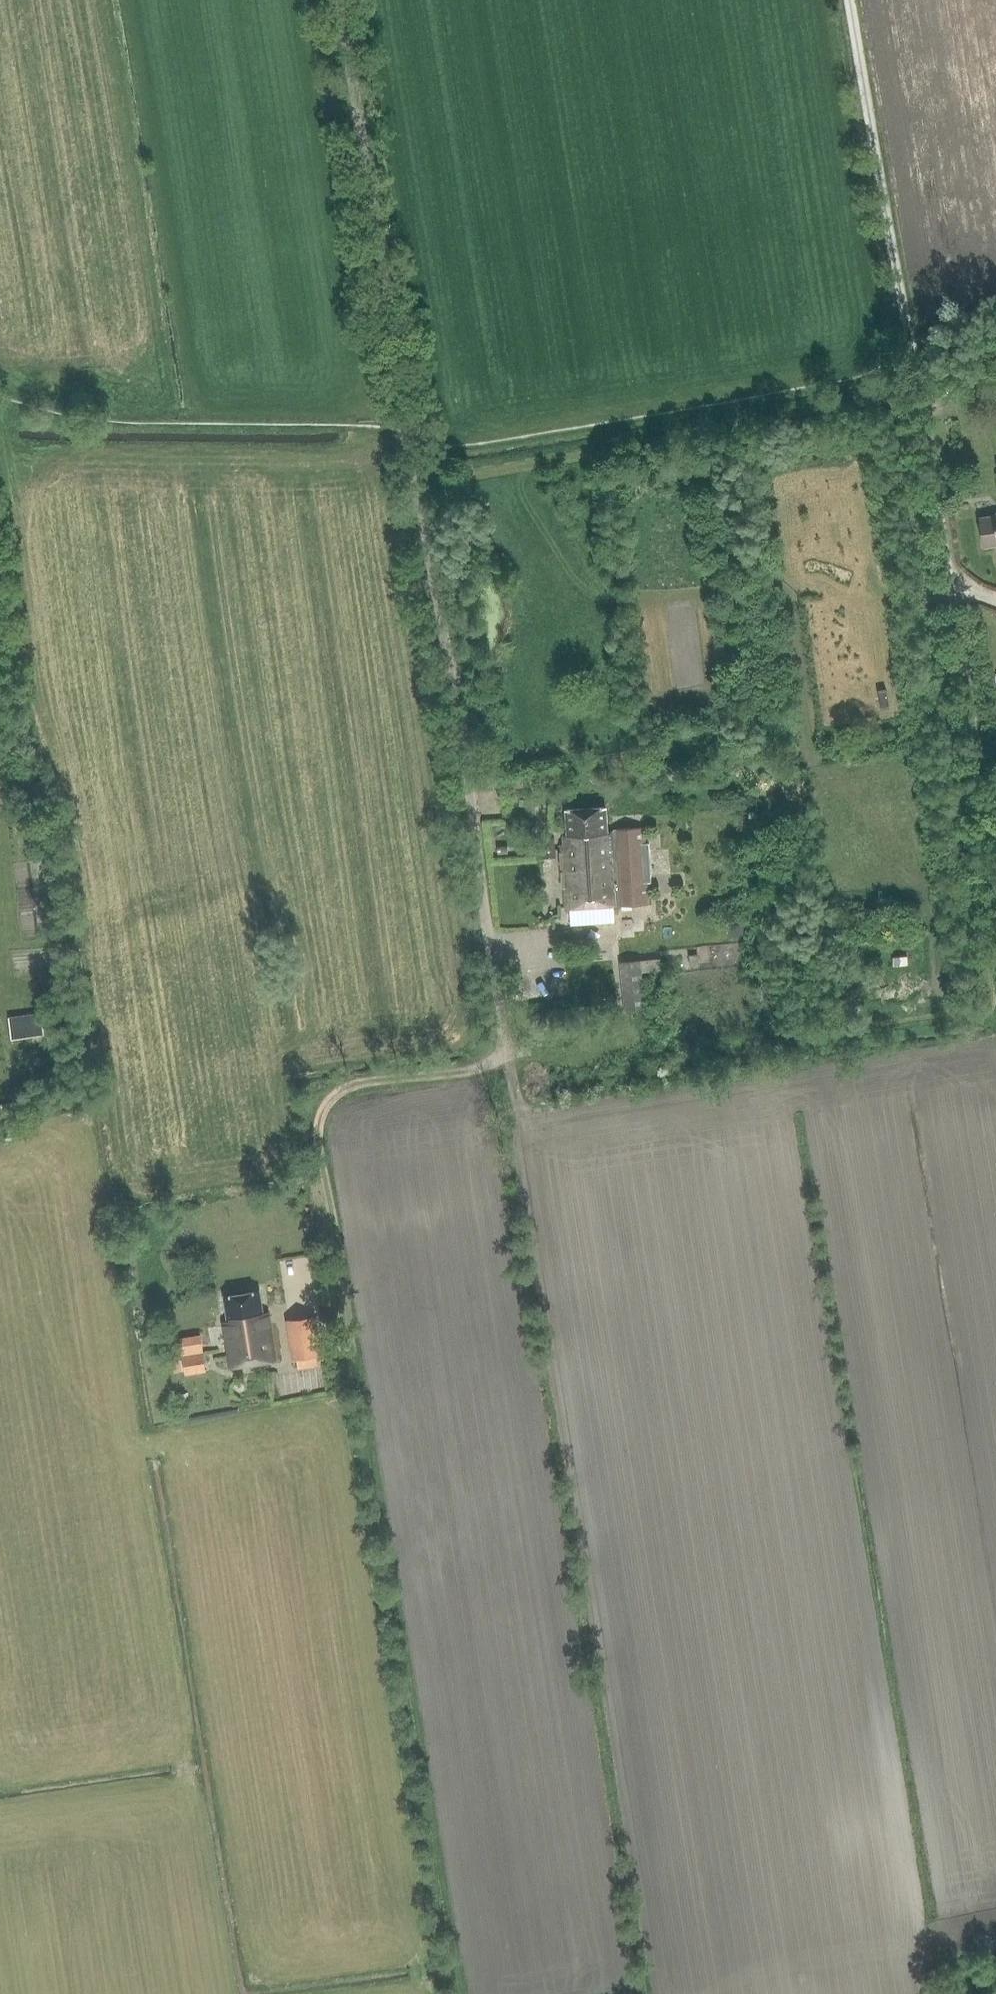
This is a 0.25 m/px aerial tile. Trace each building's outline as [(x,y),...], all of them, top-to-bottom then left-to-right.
[(978,519),(981,548),(995,546),(995,517),(978,519)] [(560,869),(564,868),(564,871),(560,871),(561,888),(565,888),(567,908),(648,903),(647,882),(651,882),(648,843),(645,844),(643,829),(607,831),(606,808),(566,811),(567,834),(564,834),(564,844),(562,844),(563,852),(559,852),(560,869)] [(556,857),(554,834),(541,835),(543,858),(556,857)] [(620,962),(624,1009),(646,1007),(642,973),(661,971),(660,958),(620,962)] [(43,1034),(42,1016),(8,1018),(9,1036),(43,1034)] [(224,1322),(231,1366),(274,1359),(267,1313),(263,1314),(259,1291),(224,1296),(228,1322),(224,1322)] [(292,1359),(321,1355),(315,1316),(286,1320),(292,1359)] [(183,1355),(186,1374),(205,1371),(202,1352),(183,1355)]
